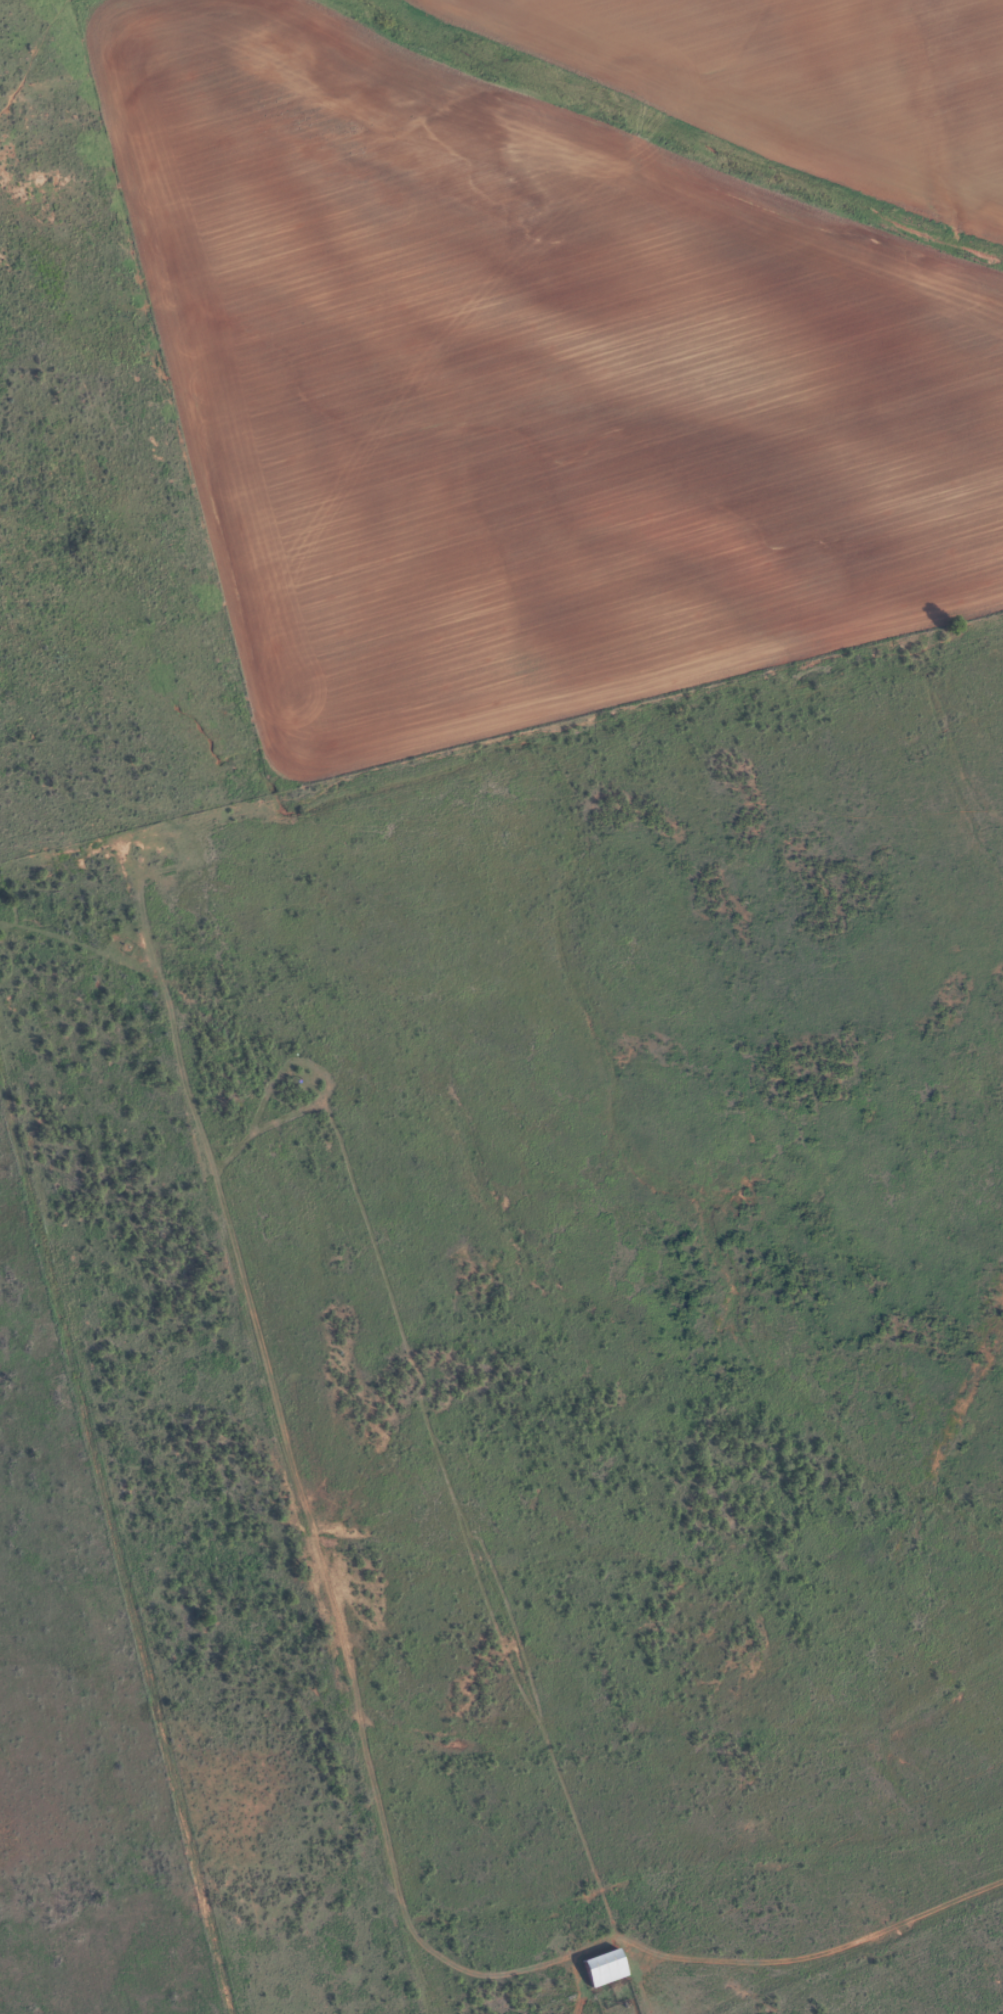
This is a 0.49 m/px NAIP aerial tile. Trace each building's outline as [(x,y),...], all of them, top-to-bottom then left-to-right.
[(630,1977),(621,1949),(585,1961),(594,1989),(630,1977)]
